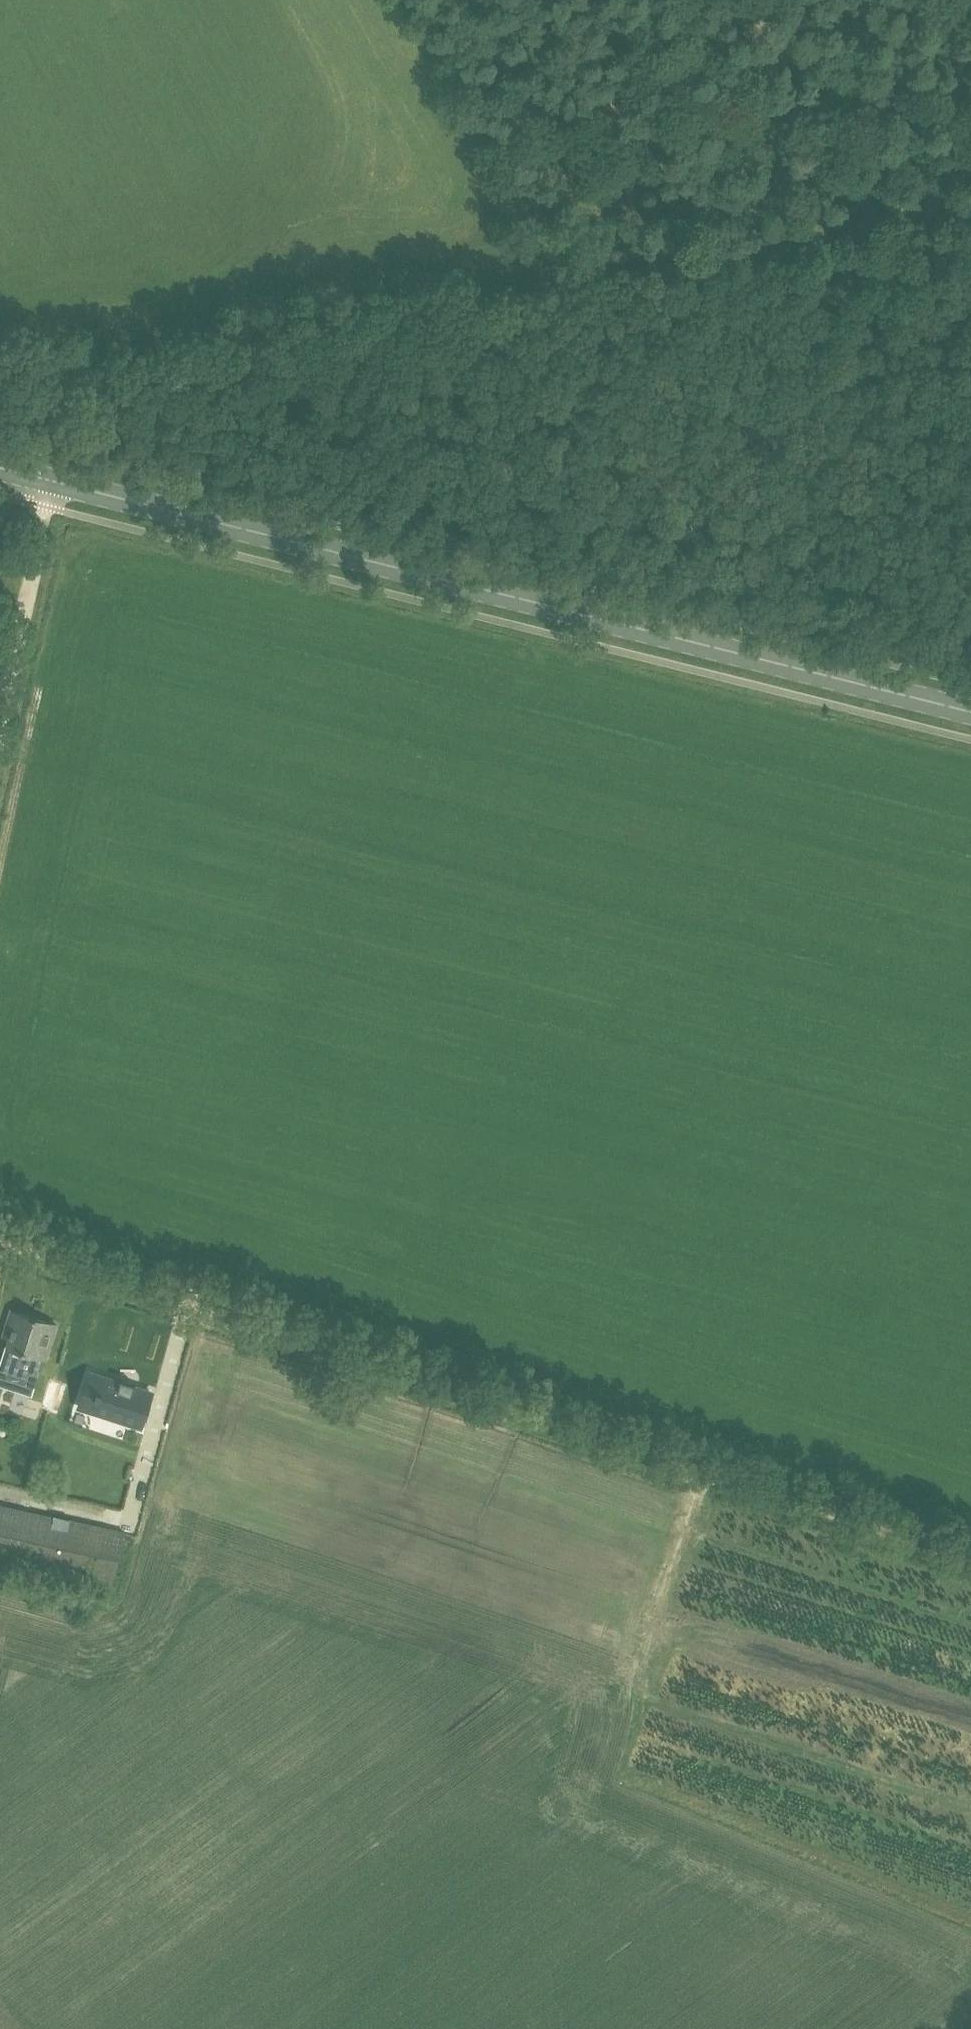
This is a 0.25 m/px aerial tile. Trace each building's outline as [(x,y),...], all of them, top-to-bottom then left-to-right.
[(18,1313),(11,1311),(3,1336),(10,1338),(0,1370),(0,1386),(30,1395),(36,1375),(34,1374),(40,1358),(45,1360),(56,1325),(49,1323),(49,1322),(18,1312),(18,1313)] [(141,1426),(152,1392),(135,1387),(135,1384),(134,1384),(133,1386),(121,1383),(122,1380),(121,1380),(120,1382),(102,1376),(98,1390),(96,1389),(94,1396),(96,1397),(91,1411),(141,1426)] [(41,1408),(58,1414),(67,1385),(50,1379),(41,1408)] [(113,1586),(125,1531),(0,1504),(0,1561),(113,1586)]
